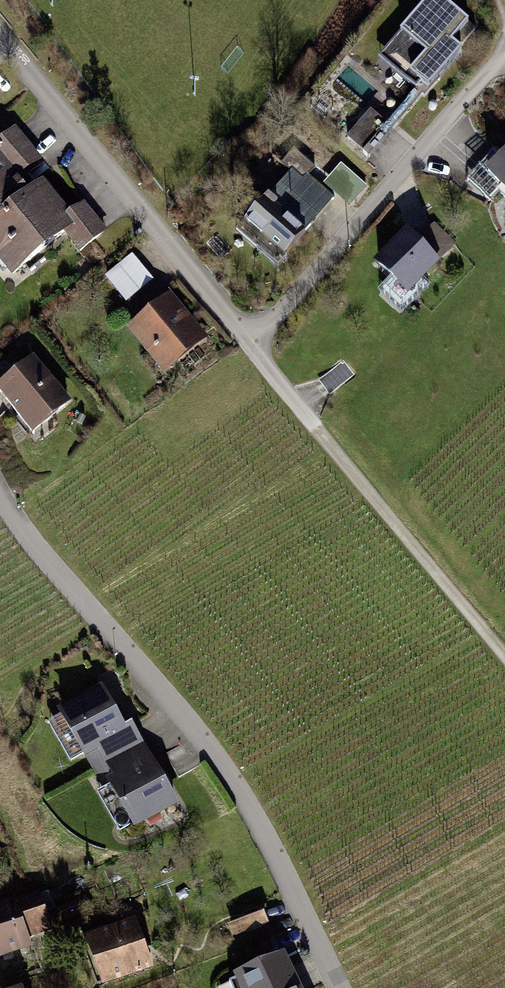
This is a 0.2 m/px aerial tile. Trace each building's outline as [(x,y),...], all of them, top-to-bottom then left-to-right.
[(441,0),(429,0),(387,49),(402,63),(394,72),(416,91),(422,85),(428,90),(462,52),(452,43),(469,24),(441,0)] [(371,111),(347,138),(364,152),(363,153),(369,158),(393,130),(371,111)] [(15,131),(0,143),(0,161),(1,162),(0,162),(0,257),(14,274),(65,231),(81,250),(104,231),(83,206),(68,218),(43,188),(35,195),(19,175),(38,159),(15,131)] [(265,200),(245,224),(265,242),(260,248),(279,264),(306,234),(304,232),(310,226),(308,223),(331,196),(308,176),(316,168),(294,149),(283,162),(294,174),(277,193),(256,174),(248,185),(265,200)] [(479,168),(504,188),(500,193),(504,198),(504,156),(502,160),(492,152),(479,168)] [(406,235),(379,264),(408,292),(453,245),(432,226),(415,244),(406,235)] [(153,280),(132,255),(105,278),(127,303),(153,280)] [(167,366),(199,339),(168,303),(137,329),(167,366)] [(33,359),(0,386),(0,393),(31,430),(67,400),(33,359)] [(331,393),(354,373),(343,361),(320,381),(331,393)] [(103,692),(61,716),(83,754),(86,753),(96,771),(142,745),(131,726),(124,730),(103,692)] [(142,745),(96,771),(106,789),(111,787),(133,826),(175,802),(142,745)] [(0,910),(0,955),(30,944),(27,937),(33,935),(32,931),(44,926),(34,898),(0,910)] [(80,901),(62,909),(66,918),(84,910),(80,901)] [(261,912),(231,923),(236,936),(266,925),(261,912)] [(134,924),(94,938),(110,981),(150,966),(134,924)] [(229,984),(231,987),(262,987),(261,986),(287,974),(280,960),(229,984)] [(287,974),(261,986),(262,987),(294,987),(287,974)]
